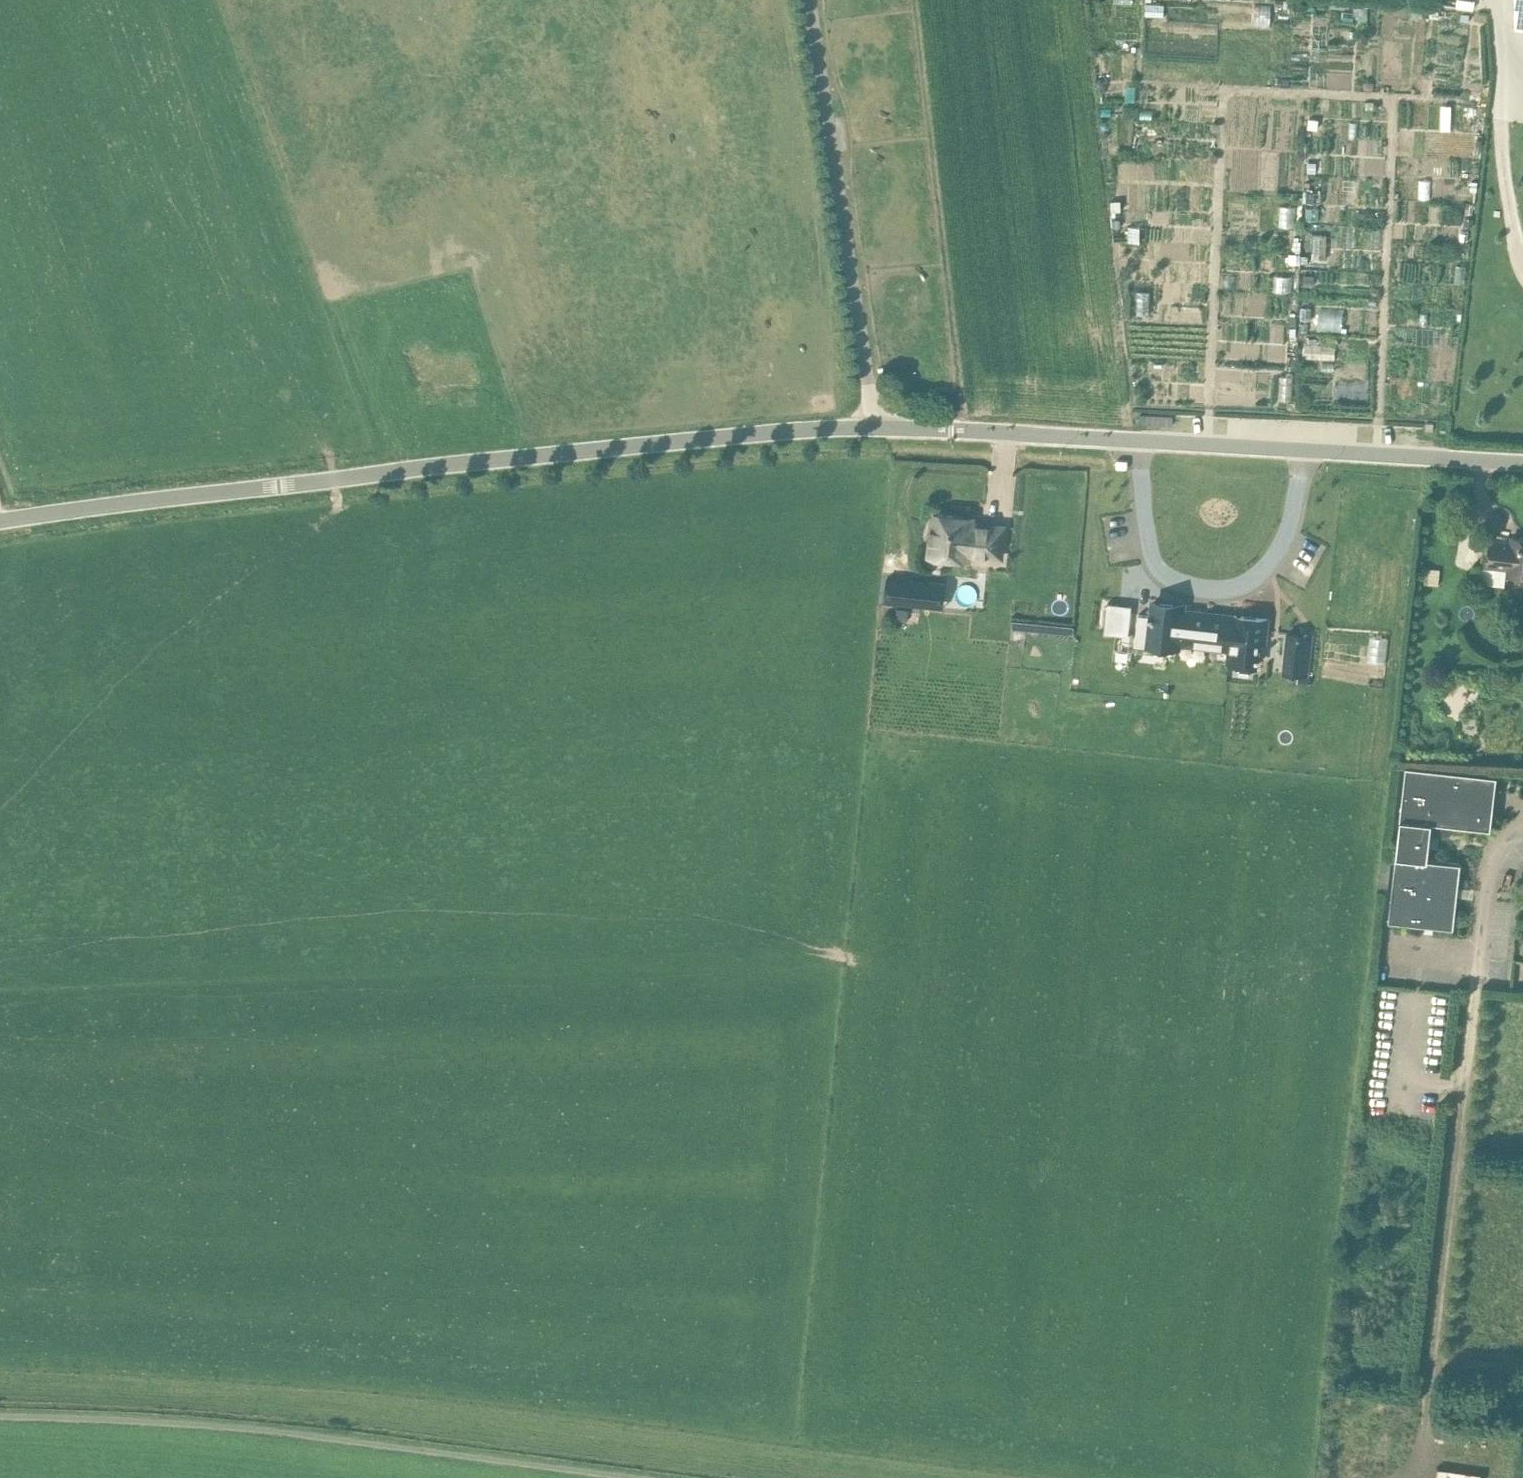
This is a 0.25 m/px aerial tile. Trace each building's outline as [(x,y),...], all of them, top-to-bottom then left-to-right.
[(929,541),(931,543),(930,554),(969,558),(970,553),(1001,556),(1004,525),(973,522),(973,516),(934,513),(933,524),(931,526),(929,528),(928,530),(928,532),(928,534),(928,537),(928,539),(929,541)] [(1513,535),(1513,541),(1491,539),(1488,564),(1510,566),(1509,572),(1522,573),(1522,536),(1513,535)] [(887,574),(885,598),(925,602),(927,578),(887,574)] [(1135,643),(1156,646),(1156,642),(1176,644),(1180,608),(1173,607),(1174,603),(1153,600),(1152,613),(1149,612),(1149,614),(1139,613),(1135,643)] [(1119,611),(1120,603),(1108,602),(1105,631),(1128,634),(1131,612),(1119,611)] [(1179,644),(1180,642),(1204,645),(1208,614),(1183,611),(1184,604),(1181,603),(1180,608),(1176,644),(1179,644)] [(1265,641),(1268,617),(1234,613),(1234,617),(1230,648),(1229,661),(1256,664),(1257,657),(1259,658),(1260,655),(1258,654),(1259,640),(1265,641)] [(1208,614),(1204,645),(1230,648),(1234,617),(1208,614)] [(1311,634),(1289,631),(1284,671),(1306,674),(1311,634)] [(1401,817),(1397,854),(1389,919),(1454,926),(1461,861),(1428,858),(1432,821),(1491,827),(1497,775),(1406,764),(1400,817),(1401,817)] [(1440,1426),(1438,1435),(1461,1439),(1463,1429),(1440,1426)]
